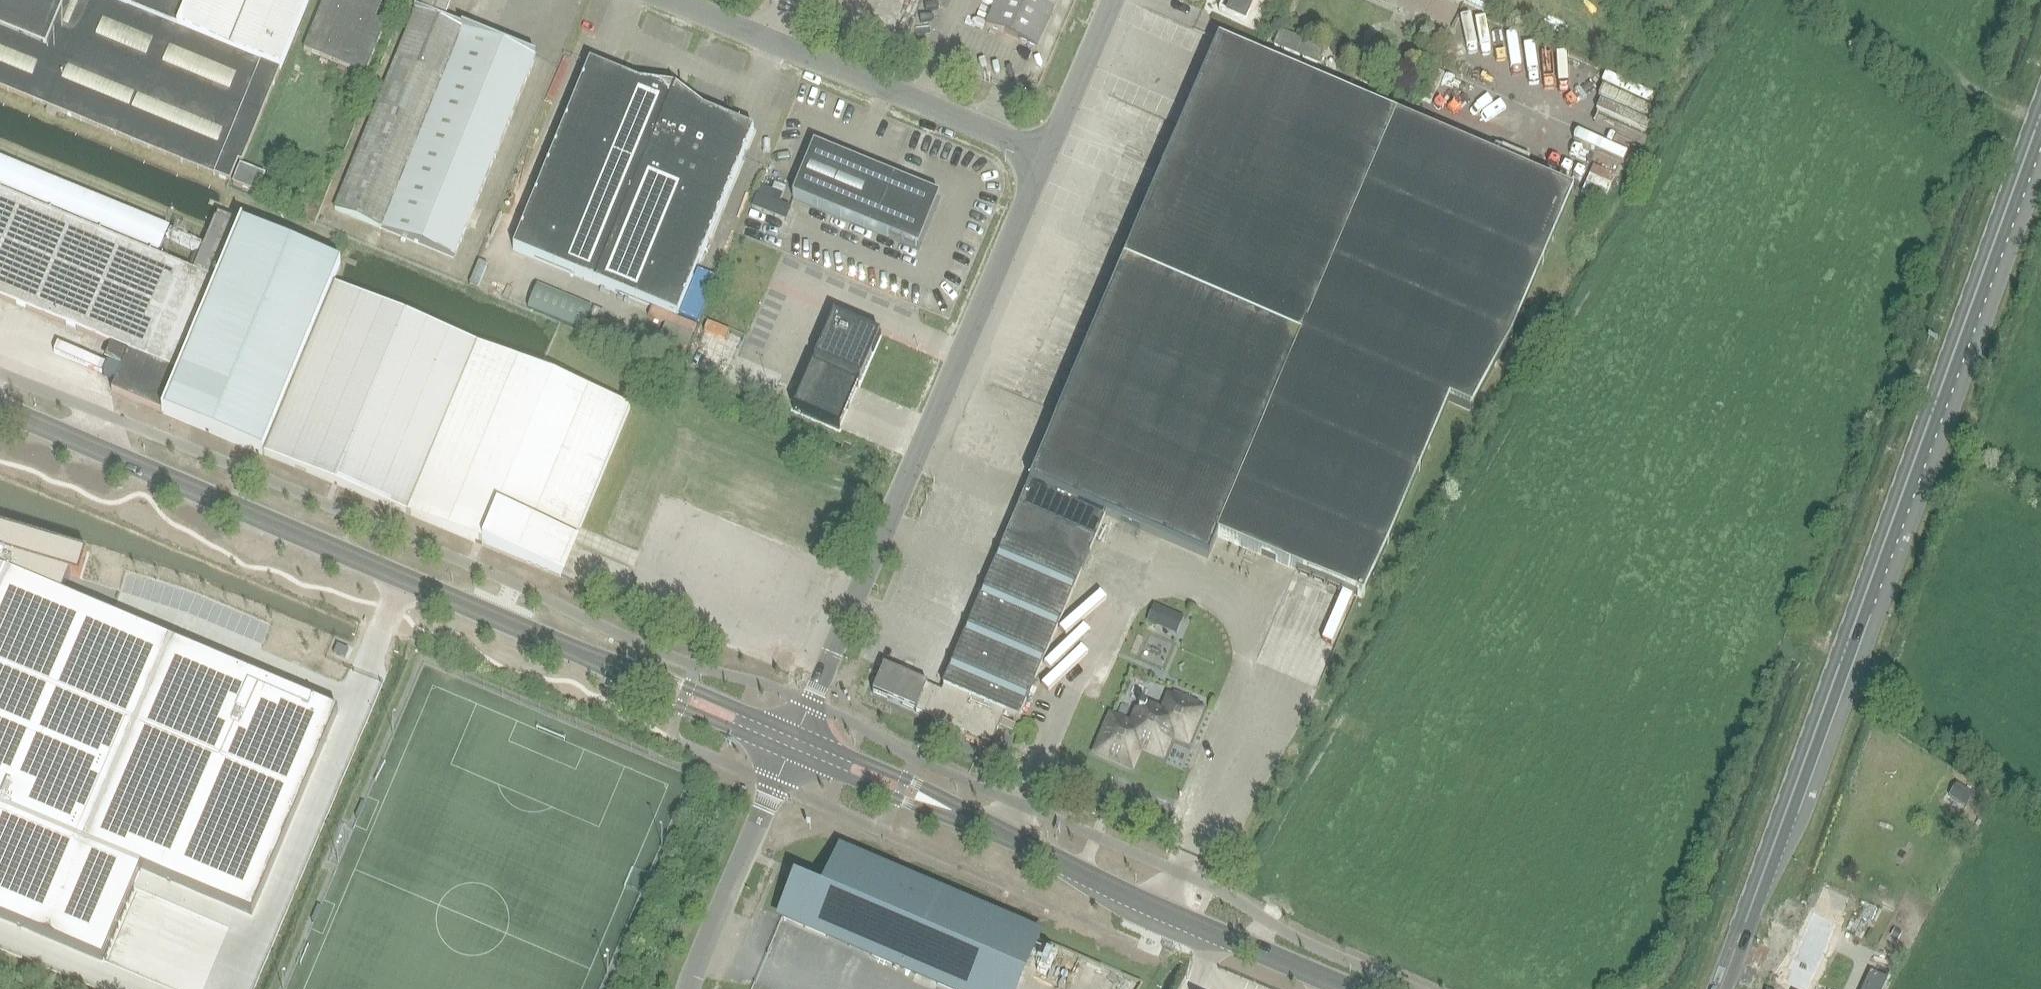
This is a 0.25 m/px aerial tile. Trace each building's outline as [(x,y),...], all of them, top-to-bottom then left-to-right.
[(48,107),(46,113),(55,116),(57,111),(229,181),(238,161),(241,163),(280,70),(309,0),(130,0),(127,8),(108,0),(0,0),(0,88),(48,107)] [(383,0),(324,0),(304,49),(365,74),(386,24),(375,19),(383,0)] [(330,208),(448,259),(534,60),(443,21),(451,0),(419,0),(330,208)] [(1058,0),(997,0),(986,26),(1037,48),(1058,0)] [(1218,10),(1243,21),(1253,0),(1223,0),(1218,10)] [(1218,40),(941,691),(883,666),(872,693),(991,744),(1005,712),(1019,718),(1105,514),(1208,558),(1217,537),(1362,599),(1386,548),(1449,401),(1471,411),(1510,340),(1572,193),(1218,40)] [(1348,51),(1346,45),(1340,43),(1334,45),(1331,52),(1333,58),(1339,60),(1346,58),(1348,51)] [(594,283),(674,88),(640,84),(590,63),(513,249),(594,283)] [(676,89),(674,88),(594,283),(677,317),(754,130),(703,110),(676,89)] [(163,238),(173,213),(0,142),(0,171),(163,238)] [(896,178),(814,144),(792,196),(888,236),(889,234),(917,245),(936,197),(895,180),(896,178)] [(233,184),(257,194),(265,176),(240,166),(233,184)] [(332,285),(340,266),(241,224),(238,229),(215,220),(194,272),(0,192),(0,298),(128,351),(112,391),(163,412),(162,414),(163,414),(163,413),(262,454),(407,513),(560,578),(630,409),(477,344),(332,285)] [(592,307),(537,284),(528,307),(582,330),(592,307)] [(842,426),(881,331),(835,311),(795,406),(842,426)] [(102,962),(141,870),(251,916),(338,713),(62,596),(70,576),(79,578),(86,554),(0,528),(0,919),(102,962)] [(1163,609),(1153,606),(1147,623),(1156,627),(1163,609)] [(1097,751),(1130,765),(1139,744),(1161,753),(1170,732),(1186,739),(1197,711),(1170,699),(1163,715),(1146,708),(1146,706),(1141,704),(1139,710),(1140,710),(1133,728),(1111,718),(1097,751)] [(827,936),(952,988),(1014,988),(1035,938),(836,853),(820,890),(798,880),(783,917),(827,936)] [(1794,982),(1808,946),(1787,938),(1773,974),(1794,982)]
